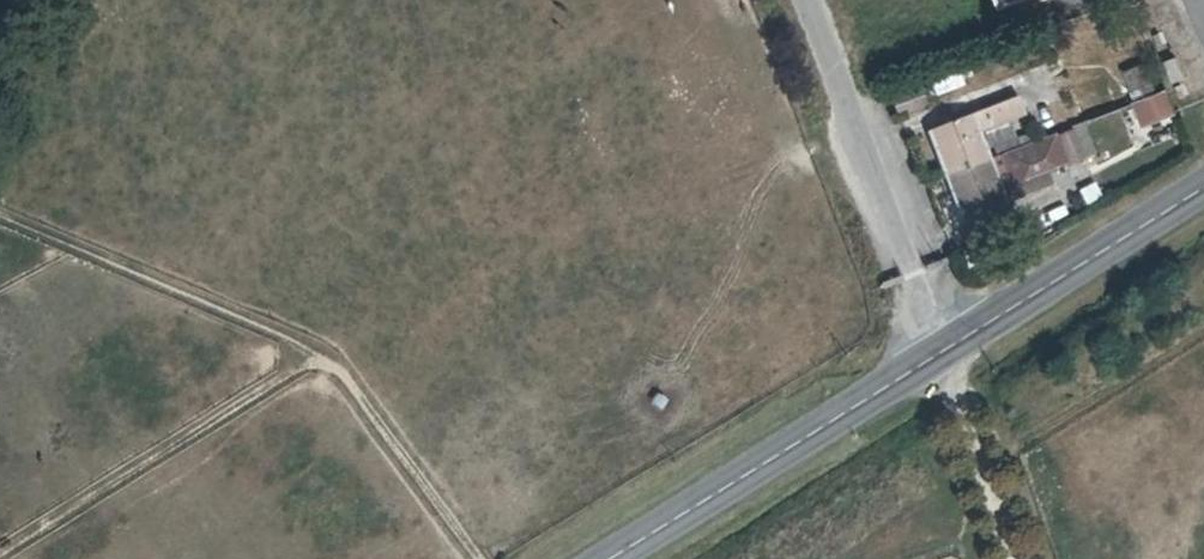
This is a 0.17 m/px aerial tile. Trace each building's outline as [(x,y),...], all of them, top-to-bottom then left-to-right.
[(1182,70),(1183,69),(1180,61),(1168,65),(1176,84),(1187,80),(1182,70)] [(1140,113),(1159,105),(1143,64),(1123,72),(1140,113)] [(927,134),(944,178),(988,160),(978,133),(1022,115),(1016,99),(927,134)] [(1072,133),(1083,161),(1093,157),(1082,130),(1072,133)] [(1064,168),(1083,161),(1072,133),(1072,131),(1053,139),(1062,162),(1064,168)] [(999,188),(1044,171),(1043,169),(1062,162),(1053,139),(1051,134),(1033,142),(999,156),(988,160),(999,188)] [(988,160),(944,178),(961,222),(1050,187),(1044,171),(999,188),(988,160)]
